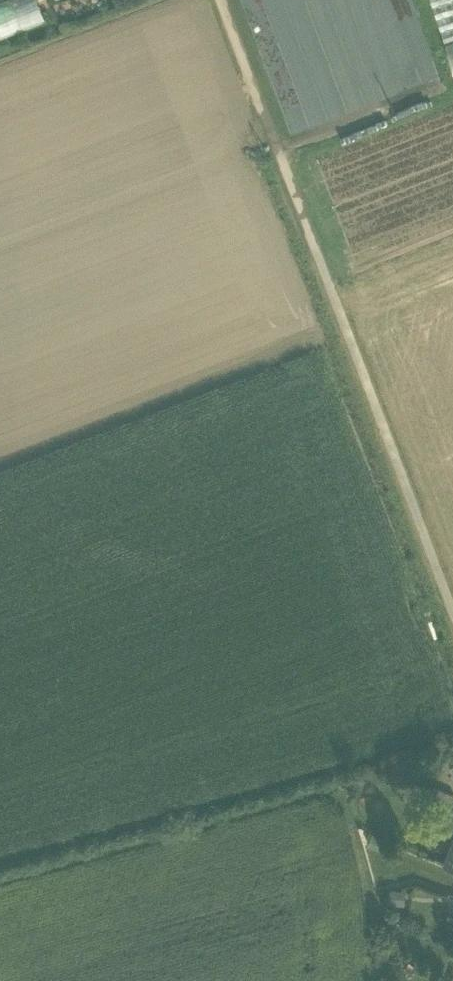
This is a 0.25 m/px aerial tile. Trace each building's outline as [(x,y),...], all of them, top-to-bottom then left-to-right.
[(47,17),(41,0),(6,0),(0,2),(0,33),(47,17)] [(448,40),(452,39),(452,0),(434,0),(448,40)] [(434,784),(430,795),(451,803),(452,798),(452,792),(434,784)] [(452,806),(433,799),(427,814),(445,822),(452,806)]
